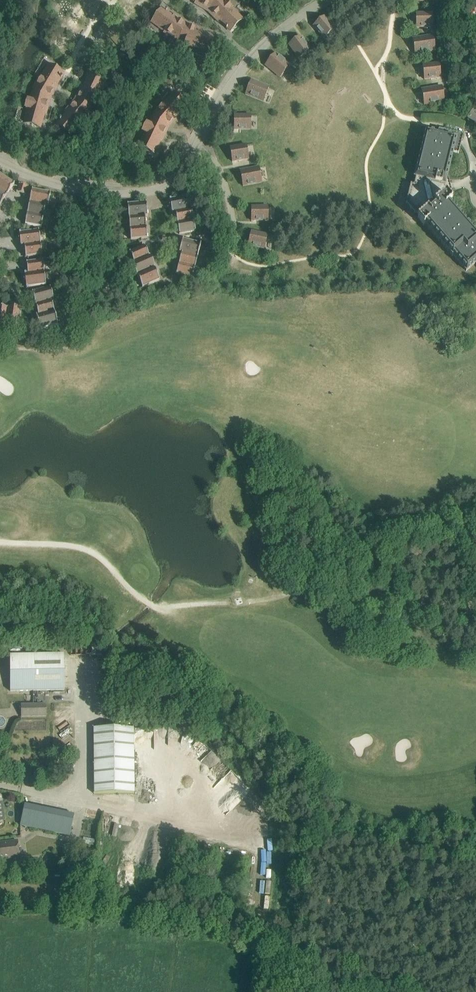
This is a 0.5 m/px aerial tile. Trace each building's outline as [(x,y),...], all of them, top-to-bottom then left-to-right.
[(217,0),(191,0),(195,3),(194,4),(208,12),(217,0)] [(233,7),(234,6),(228,0),(217,0),(208,12),(219,24),(220,22),(230,32),(244,19),(233,7)] [(178,42),(187,23),(174,14),(173,15),(162,7),(151,22),(164,32),(163,33),(174,41),(175,40),(178,42)] [(433,12),(415,12),(416,28),(433,28),(433,12)] [(325,16),(313,26),(324,39),(336,29),(325,16)] [(209,53),(215,35),(202,30),(202,28),(187,23),(178,42),(185,44),(184,47),(194,51),(195,48),(209,53)] [(433,35),(412,38),(415,55),(435,52),(433,35)] [(301,36),(288,45),(298,59),(311,49),(301,36)] [(276,52),(265,65),(280,78),(291,65),(276,52)] [(439,62),(422,64),(424,80),(441,78),(439,62)] [(51,100),(59,86),(58,85),(65,73),(48,63),(40,77),(39,76),(32,88),(33,89),(31,92),(51,100)] [(100,95),(106,81),(89,73),(83,86),(81,85),(74,99),(92,111),(95,104),(97,105),(102,95),(100,95)] [(270,87),(252,79),(245,95),(263,102),(270,87)] [(442,85),(421,89),(424,106),(445,102),(442,85)] [(47,115),(51,100),(31,92),(29,99),(27,98),(24,109),(26,109),(23,123),(41,129),(45,115),(47,115)] [(92,111),(74,99),(64,112),(65,113),(56,123),(70,136),(81,124),(82,125),(91,114),(90,113),(92,111)] [(178,105),(172,100),(166,108),(165,107),(156,117),(157,118),(155,120),(170,129),(173,125),(174,126),(178,122),(177,121),(188,107),(181,102),(178,105)] [(472,108),(466,118),(475,123),(475,110),(472,108)] [(251,114),(234,114),(234,130),(251,130),(251,114)] [(170,129),(155,120),(152,127),(150,126),(146,135),(148,136),(144,144),(151,148),(149,151),(157,155),(165,140),(166,140),(169,135),(167,134),(170,129)] [(425,129),(414,177),(416,178),(414,185),(411,184),(406,202),(420,216),(417,219),(424,226),(426,224),(466,272),(475,263),(475,234),(449,204),(451,202),(449,199),(453,196),(449,179),(447,178),(454,152),(459,153),(463,134),(444,129),(444,131),(439,130),(438,132),(425,129)] [(246,144),(230,147),(232,162),(249,160),(246,144)] [(259,166),(240,170),(243,187),(263,183),(259,166)] [(15,184),(0,174),(0,192),(6,197),(15,184)] [(23,184),(18,183),(16,192),(21,193),(25,194),(27,186),(23,184)] [(48,207),(51,193),(32,189),(29,204),(45,207),(46,206),(48,207)] [(192,211),(189,196),(171,199),(171,198),(169,199),(172,214),(174,214),(174,213),(175,213),(175,214),(192,211)] [(148,216),(146,202),(127,204),(129,218),(145,217),(145,216),(148,216)] [(43,218),(45,207),(29,204),(27,215),(43,218)] [(268,206),(251,206),(251,221),(268,222),(268,206)] [(194,222),(192,211),(175,214),(177,225),(194,222)] [(41,228),(43,218),(27,215),(25,224),(41,228)] [(146,229),(145,217),(129,218),(130,230),(146,229)] [(196,231),(194,222),(177,225),(179,234),(196,231)] [(147,238),(146,229),(130,230),(131,239),(147,238)] [(41,245),(39,230),(21,233),(21,232),(19,232),(21,248),(23,247),(24,247),(41,245)] [(251,230),(248,246),(264,250),(268,234),(251,230)] [(198,258),(201,244),(183,239),(179,253),(182,253),(181,254),(198,258)] [(42,255),(41,245),(24,247),(26,257),(42,255)] [(134,262),(149,256),(144,245),(129,252),(134,262)] [(195,269),(198,258),(181,254),(179,265),(195,269)] [(155,267),(150,255),(149,256),(134,262),(132,263),(138,278),(155,270),(154,268),(155,267)] [(45,274),(43,260),(26,262),(28,273),(26,273),(26,272),(24,273),(25,276),(45,274)] [(192,279),(195,269),(179,265),(176,274),(192,279)] [(160,280),(155,270),(138,278),(142,288),(160,280)] [(46,285),(45,274),(25,276),(26,288),(28,288),(28,287),(46,285)] [(54,300),(50,287),(32,292),(36,306),(52,302),(52,301),(54,300)] [(55,313),(52,302),(36,306),(38,315),(36,316),(36,318),(55,313)] [(18,328),(21,311),(22,311),(22,309),(8,307),(7,308),(5,325),(4,325),(4,326),(3,328),(19,330),(19,328),(18,328)] [(58,324),(55,313),(36,318),(39,329),(58,324)] [(10,655),(11,690),(64,689),(63,654),(10,655)] [(48,701),(50,746),(69,745),(67,701),(48,701)] [(21,705),(21,716),(46,716),(46,705),(21,705)] [(134,727),(93,728),(94,793),(134,793),(134,727)] [(24,801),(19,818),(65,830),(69,813),(24,801)] [(0,842),(0,859),(19,857),(17,840),(0,842)]
